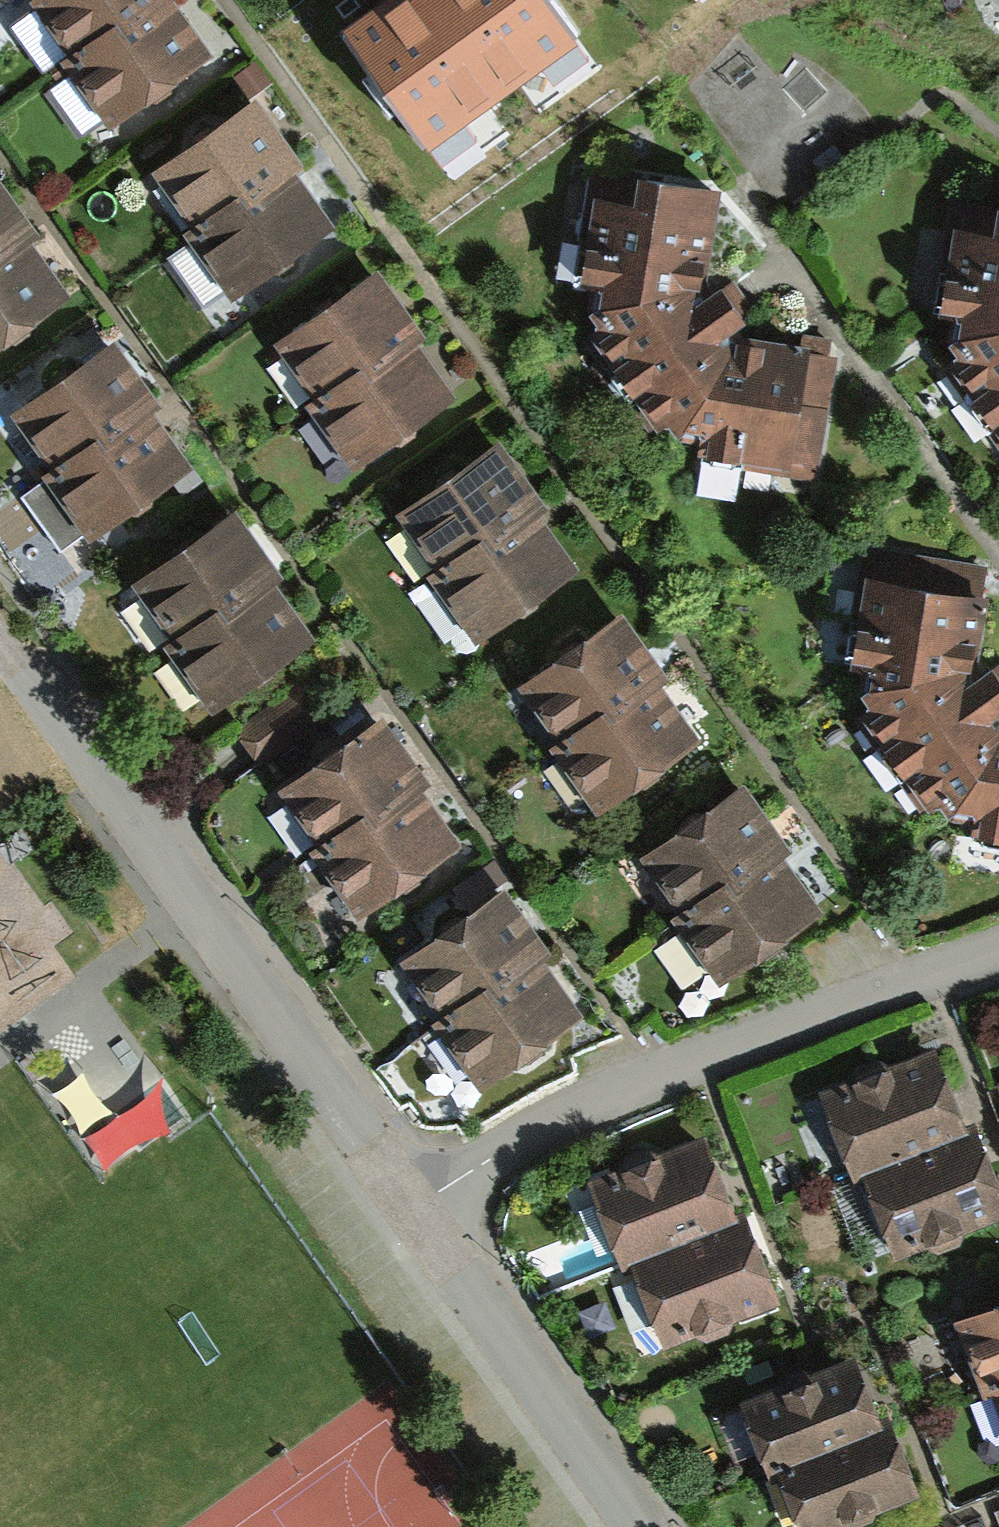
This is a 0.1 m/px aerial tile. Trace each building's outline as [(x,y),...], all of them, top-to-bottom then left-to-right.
[(73,45),(140,0),(41,0),(73,45)] [(64,51),(108,111),(142,86),(156,88),(170,78),(173,64),(210,39),(184,0),(140,0),(73,45),(64,51)] [(343,34),(429,154),(579,48),(545,0),(390,0),(343,34)] [(259,87),(153,158),(196,221),(296,153),(302,150),(259,87)] [(196,221),(188,227),(229,285),(265,259),(279,260),(295,249),(298,234),(335,210),(296,153),(196,221)] [(680,424),(701,431),(697,454),(813,471),(833,337),(734,322),(729,316),(749,302),(722,264),(708,274),(705,269),(716,171),(636,162),(633,188),(591,183),(580,273),(589,274),(587,292),(600,312),(585,321),(649,424),(671,410),(680,424)] [(31,224),(38,219),(0,163),(0,245),(31,224)] [(998,195),(995,218),(950,213),(941,299),(955,301),(950,356),(942,362),(998,446),(998,195)] [(2,331),(15,332),(29,322),(33,305),(70,280),(31,224),(0,245),(0,332),(2,331)] [(378,256),(274,329),(313,385),(360,351),(368,362),(417,328),(424,322),(378,256)] [(115,324),(10,396),(49,452),(97,418),(104,429),(153,395),(161,389),(115,324)] [(313,385),(305,390),(352,457),(384,434),(401,435),(417,424),(420,409),(456,384),(417,328),(368,362),(360,351),(313,385)] [(49,452),(42,457),(89,524),(121,501),(138,502),(154,491),(157,476),(193,451),(153,395),(104,429),(97,418),(49,452)] [(498,428),(393,500),(432,556),(480,523),(487,533),(536,499),(543,494),(498,428)] [(237,495),(133,568),(172,624),(219,590),(227,601),(276,567),(283,561),(237,495)] [(432,556),(425,561),(472,628),(504,605),(520,606),(537,596),(539,580),(576,556),(536,499),(487,533),(480,523),(432,556)] [(932,803),(944,794),(953,806),(972,809),(970,822),(998,827),(998,657),(991,646),(978,656),(972,649),(981,574),(889,564),(892,537),(866,534),(853,652),(863,653),(860,680),(869,693),(860,699),(932,803)] [(172,624),(164,629),(212,696),(244,673),(260,674),(276,663),(279,648),(315,623),(276,567),(227,601),(219,590),(172,624)] [(624,598),(520,670),(558,726),(606,693),(614,704),(662,670),(670,664),(624,598)] [(558,726),(551,731),(598,798),(630,775),(647,777),(663,766),(666,750),(702,726),(662,670),(614,704),(606,693),(558,726)] [(304,685),(241,728),(264,760),(326,718),(304,685)] [(385,701),(281,773),(319,829),(367,796),(375,807),(423,772),(431,767),(385,701)] [(744,766),(639,839),(678,894),(726,861),(733,872),(782,838),(789,832),(744,766)] [(319,829),(312,834),(359,901),(391,878),(408,879),(424,869),(427,853),(463,829),(423,772),(375,807),(367,796),(319,829)] [(678,894),(671,900),(718,967),(750,944),(766,945),(783,934),(786,918),(822,894),(782,838),(733,872),(726,861),(678,894)] [(504,872),(400,944),(438,1000),(486,966),(494,977),(542,943),(550,937),(504,872)] [(438,1000),(431,1005),(478,1072),(510,1049),(527,1050),(543,1039),(546,1024),(582,999),(542,943),(494,977),(486,966),(438,1000)] [(940,1038),(820,1087),(858,1178),(867,1173),(919,1152),(915,1141),(972,1118),(940,1038)] [(60,1083),(76,1123),(148,1094),(131,1054),(60,1083)] [(165,1097),(84,1127),(99,1166),(180,1136),(165,1097)] [(998,1214),(998,1162),(981,1115),(972,1118),(915,1141),(919,1152),(867,1173),(899,1252),(931,1239),(945,1245),(966,1236),(967,1227),(998,1214)] [(704,1126),(584,1175),(622,1266),(631,1261),(683,1240),(679,1229),(737,1206),(704,1126)] [(731,1315),(781,1295),(745,1203),(737,1206),(679,1229),(683,1240),(631,1261),(663,1340),(696,1327),(709,1333),(731,1326),(731,1315)] [(954,1310),(985,1384),(994,1380),(998,1378),(998,1291),(954,1310)] [(854,1344),(736,1393),(767,1468),(777,1463),(828,1442),(824,1431),(881,1408),(854,1344)] [(876,1494),(917,1477),(889,1404),(881,1408),(824,1431),(828,1442),(777,1463),(803,1525),(841,1509),(852,1514),(870,1506),(876,1494)]
